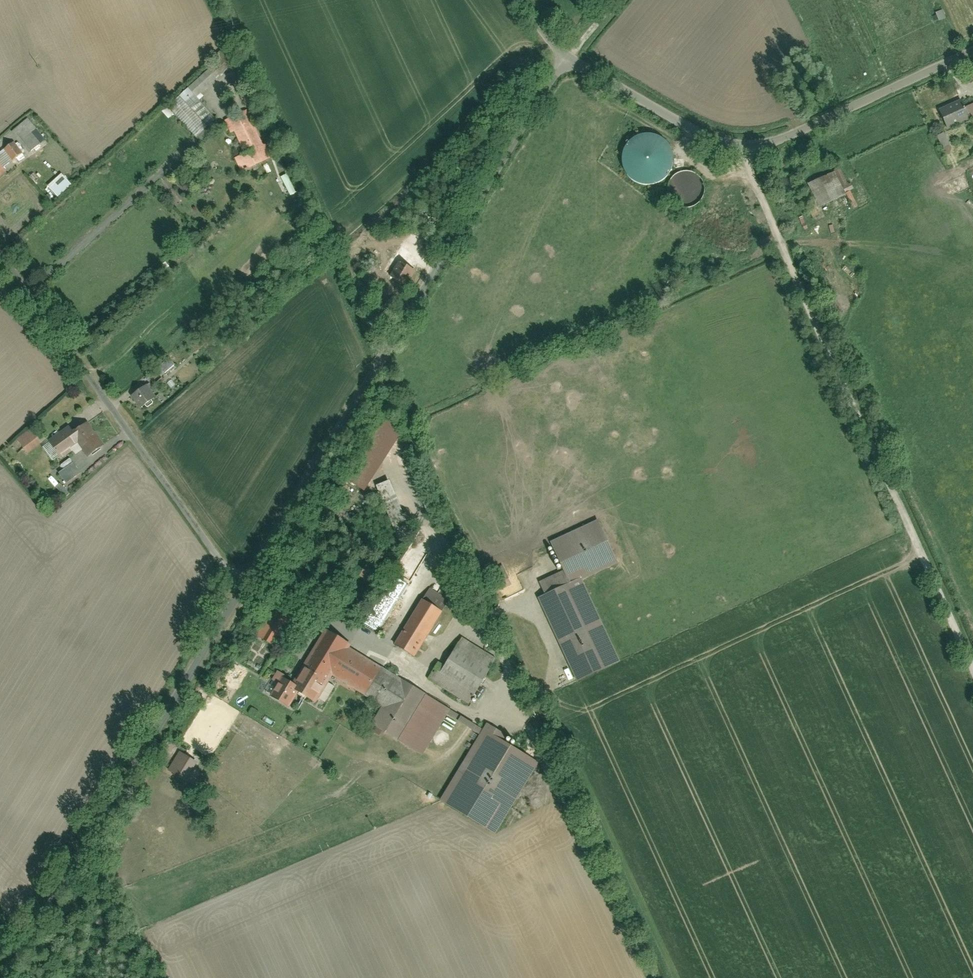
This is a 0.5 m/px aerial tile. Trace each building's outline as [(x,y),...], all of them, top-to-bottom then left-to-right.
[(937,20),(944,17),(941,10),(934,12),(937,20)] [(188,88),(169,105),(196,135),(215,118),(196,97),(188,88)] [(937,114),(943,127),(972,113),(972,98),(937,114)] [(165,111),(171,118),(176,113),(170,106),(165,111)] [(234,131),(245,153),(262,144),(245,110),(225,120),(231,133),(234,131)] [(27,119),(12,131),(29,152),(44,140),(27,119)] [(675,182),(675,135),(632,135),(631,182),(675,182)] [(0,150),(0,176),(5,173),(1,169),(22,154),(12,141),(0,150)] [(234,158),(241,172),(271,157),(264,143),(262,144),(245,153),(234,158)] [(838,173),(813,184),(828,215),(852,204),(838,173)] [(61,175),(47,187),(57,198),(71,186),(61,175)] [(411,253),(401,247),(394,259),(398,261),(404,265),(411,253)] [(404,265),(398,261),(390,276),(406,285),(414,271),(404,265)] [(146,385),(132,395),(141,408),(155,397),(146,385)] [(403,428),(384,417),(346,478),(364,490),(403,428)] [(74,432),(69,425),(46,442),(60,460),(71,452),(74,456),(83,450),(87,456),(103,444),(87,422),(74,432)] [(41,445),(31,431),(16,442),(25,456),(41,445)] [(70,483),(85,472),(77,462),(62,472),(70,483)] [(389,480),(377,485),(394,529),(407,524),(389,480)] [(63,483),(59,487),(67,495),(71,492),(63,483)] [(614,560),(595,518),(549,539),(562,568),(568,581),(578,576),(614,560)] [(568,581),(562,568),(539,579),(545,592),(568,581)] [(617,660),(578,576),(568,581),(545,592),(535,596),(574,679),(617,660)] [(432,589),(424,602),(441,611),(448,599),(432,589)] [(424,602),(418,598),(391,644),(414,657),(441,611),(424,602)] [(290,619),(278,612),(262,638),(274,645),(290,619)] [(329,673),(363,694),(380,665),(323,632),(290,688),(298,692),(313,701),(329,673)] [(495,658),(458,637),(442,665),(437,662),(427,679),(468,703),(495,658)] [(363,694),(382,704),(398,676),(380,665),(363,694)] [(423,753),(450,706),(398,676),(382,704),(371,722),(423,753)] [(288,710),(298,692),(290,688),(277,680),(267,698),(288,710)] [(462,721),(465,716),(454,709),(451,715),(462,721)] [(495,833),(536,763),(499,741),(503,734),(484,723),(438,800),(495,833)]
